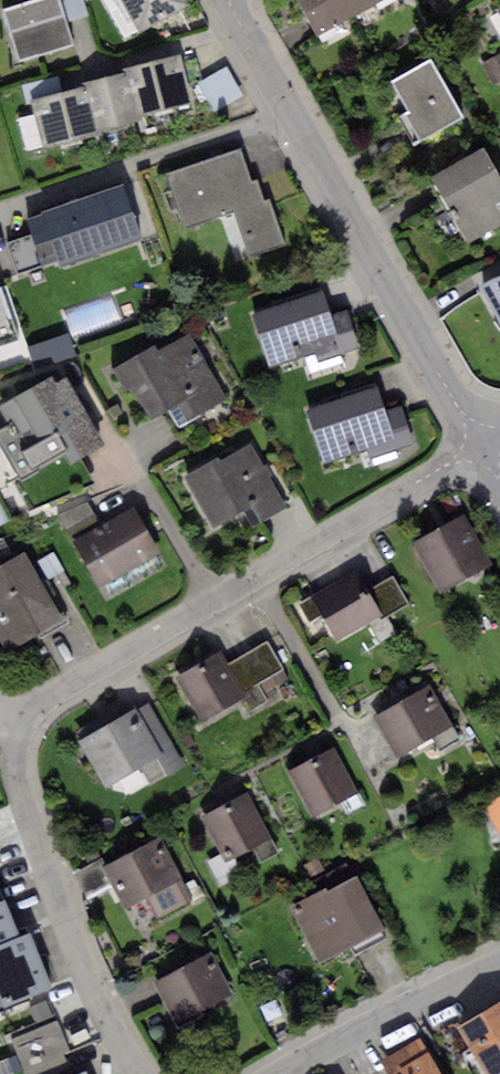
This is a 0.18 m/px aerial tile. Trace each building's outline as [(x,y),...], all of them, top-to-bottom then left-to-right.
[(2,9),(18,61),(74,44),(67,23),(60,0),(30,0),(2,9)] [(67,23),(89,16),(85,0),(60,0),(67,23)] [(138,33),(189,5),(187,0),(121,0),(138,33)] [(320,35),(359,13),(351,0),(299,0),(320,35)] [(359,13),(381,0),(351,0),(359,13)] [(482,63),(493,86),(499,82),(499,54),(482,63)] [(182,55),(126,69),(127,72),(139,119),(194,105),(182,55)] [(430,61),(392,82),(409,111),(405,113),(421,141),(462,118),(430,61)] [(242,95),(226,67),(197,83),(214,112),(242,95)] [(139,119),(127,72),(83,83),(83,88),(95,134),(140,123),(139,119)] [(95,134),(83,88),(32,101),(44,150),(96,137),(95,134)] [(239,148),(165,173),(183,228),(234,211),(248,254),(284,243),(269,198),(264,200),(257,179),(250,181),(239,148)] [(433,178),(470,244),(499,227),(499,178),(484,149),(433,178)] [(41,215),(25,220),(30,234),(41,266),(57,261),(59,266),(142,239),(124,183),(40,211),(41,215)] [(41,266),(30,234),(7,242),(17,274),(41,266)] [(480,286),(499,322),(499,275),(499,276),(490,279),(480,286)] [(17,337),(0,288),(0,343),(17,337)] [(322,292),(252,313),(268,367),(338,346),(329,314),(322,292)] [(347,308),(329,314),(338,346),(341,353),(359,347),(347,308)] [(155,343),(111,368),(122,387),(132,382),(153,418),(167,410),(177,428),(229,398),(191,331),(159,350),(155,343)] [(69,333),(30,347),(36,366),(76,352),(69,333)] [(0,405),(0,413),(7,424),(0,428),(0,444),(21,479),(65,453),(72,464),(80,459),(107,444),(68,378),(57,384),(51,375),(0,405)] [(378,385),(307,408),(324,460),(395,437),(386,410),(378,385)] [(401,405),(386,410),(395,437),(399,448),(414,443),(401,405)] [(217,457),(182,478),(212,529),(242,511),(252,528),(288,506),(251,443),(220,461),(217,457)] [(94,483),(80,459),(72,464),(65,453),(21,479),(36,506),(94,483)] [(11,519),(0,500),(0,526),(11,519)] [(86,501),(58,514),(72,539),(100,525),(86,501)] [(100,525),(72,539),(96,585),(158,554),(134,507),(100,525)] [(464,515),(414,543),(443,594),(493,565),(464,515)] [(0,566),(0,639),(6,650),(39,631),(43,637),(68,623),(27,551),(0,566)] [(53,552),(38,560),(49,579),(63,571),(53,552)] [(358,573),(300,605),(319,639),(331,632),(336,643),(383,617),(367,590),(358,573)] [(393,576),(367,590),(383,617),(408,602),(393,576)] [(266,641),(226,664),(242,692),(282,669),(266,641)] [(219,651),(175,676),(202,724),(246,699),(242,692),(226,664),(219,651)] [(429,684),(373,717),(396,755),(430,735),(439,751),(461,738),(429,684)] [(149,702),(135,710),(162,759),(171,774),(186,766),(149,702)] [(135,710),(79,740),(106,789),(162,759),(135,710)] [(333,748),(289,771),(313,816),(357,793),(333,748)] [(483,801),(499,833),(499,792),(483,801)] [(249,793),(202,816),(225,861),(253,847),(261,862),(279,853),(249,793)] [(160,839),(105,867),(126,908),(147,897),(158,918),(192,900),(160,839)] [(318,857),(303,864),(310,877),(325,869),(318,857)] [(326,885),(291,903),(322,963),(350,949),(353,956),(386,939),(382,932),(386,930),(357,875),(328,890),(326,885)] [(0,902),(0,1009),(54,988),(31,931),(20,935),(6,900),(0,902)] [(211,952),(154,981),(175,1024),(233,994),(211,952)] [(459,1027),(486,1073),(497,1073),(499,1072),(499,1003),(459,1027)] [(56,1020),(10,1038),(22,1068),(64,1052),(68,1050),(56,1020)] [(428,1052),(420,1037),(381,1060),(389,1073),(390,1073),(400,1068),(428,1052)] [(22,1068),(25,1073),(53,1073),(70,1067),(64,1052),(22,1068)] [(428,1052),(400,1068),(403,1073),(441,1073),(428,1052)]
